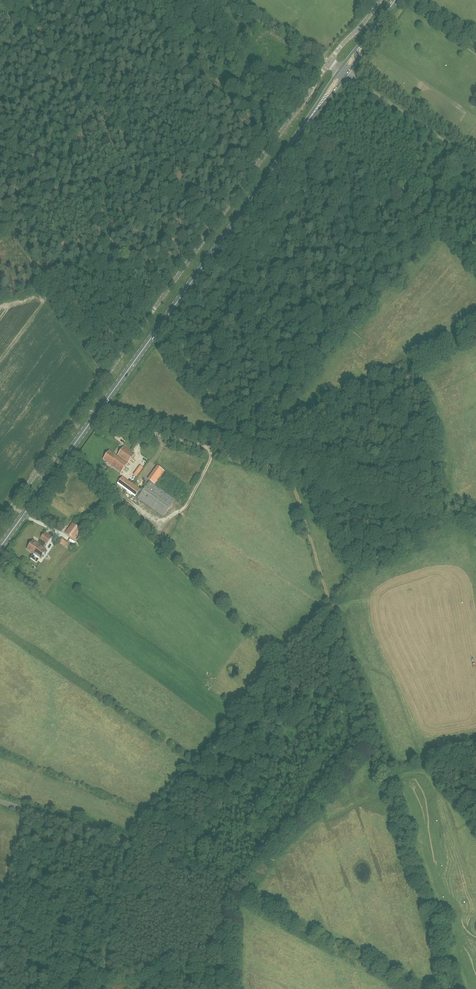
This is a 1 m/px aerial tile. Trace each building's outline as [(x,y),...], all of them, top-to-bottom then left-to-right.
[(121,472),(134,454),(124,447),(117,456),(110,451),(104,459),(111,465),(121,472)] [(138,498),(142,491),(122,476),(117,483),(135,496),(138,498)] [(73,524),(66,533),(73,538),(80,529),(73,524)] [(47,544),(51,537),(45,532),(40,539),(47,544)] [(57,540),(63,546),(67,541),(61,536),(57,540)] [(40,558),(46,550),(33,540),(27,549),(40,558)]
